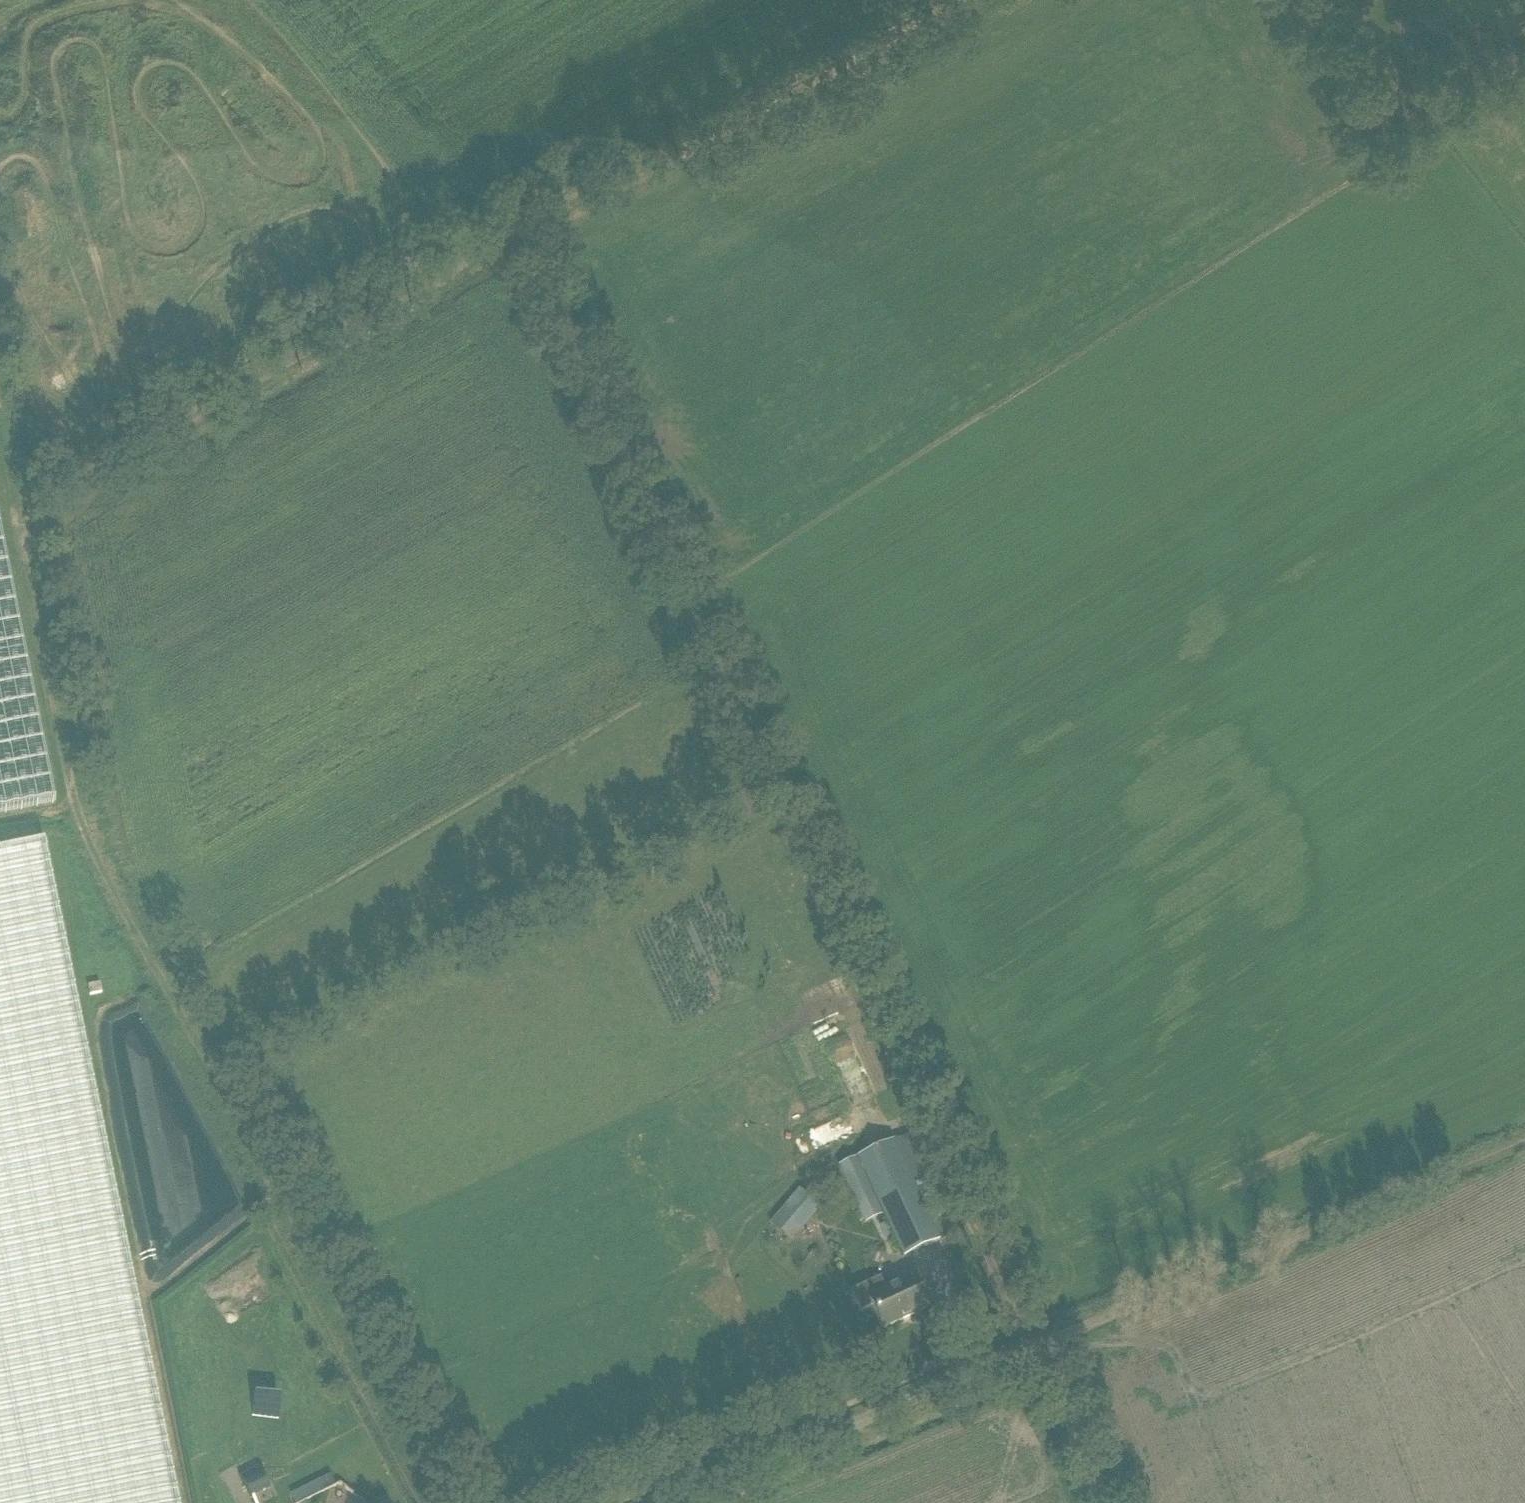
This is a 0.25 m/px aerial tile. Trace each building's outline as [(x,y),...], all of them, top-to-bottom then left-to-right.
[(55,802),(0,528),(0,813),(55,802)] [(45,846),(0,855),(0,1502),(181,1502),(45,846)] [(893,1142),(857,1159),(871,1188),(878,1202),(883,1215),(903,1257),(939,1241),(893,1142)] [(871,1188),(853,1196),(859,1210),(878,1202),(871,1188)] [(781,1213),(771,1225),(790,1241),(800,1229),(781,1213)] [(824,1272),(821,1273),(825,1282),(839,1276),(835,1266),(823,1271),(824,1272)] [(881,1278),(850,1292),(860,1314),(872,1308),(882,1329),(927,1308),(913,1279),(887,1292),(881,1278)]
